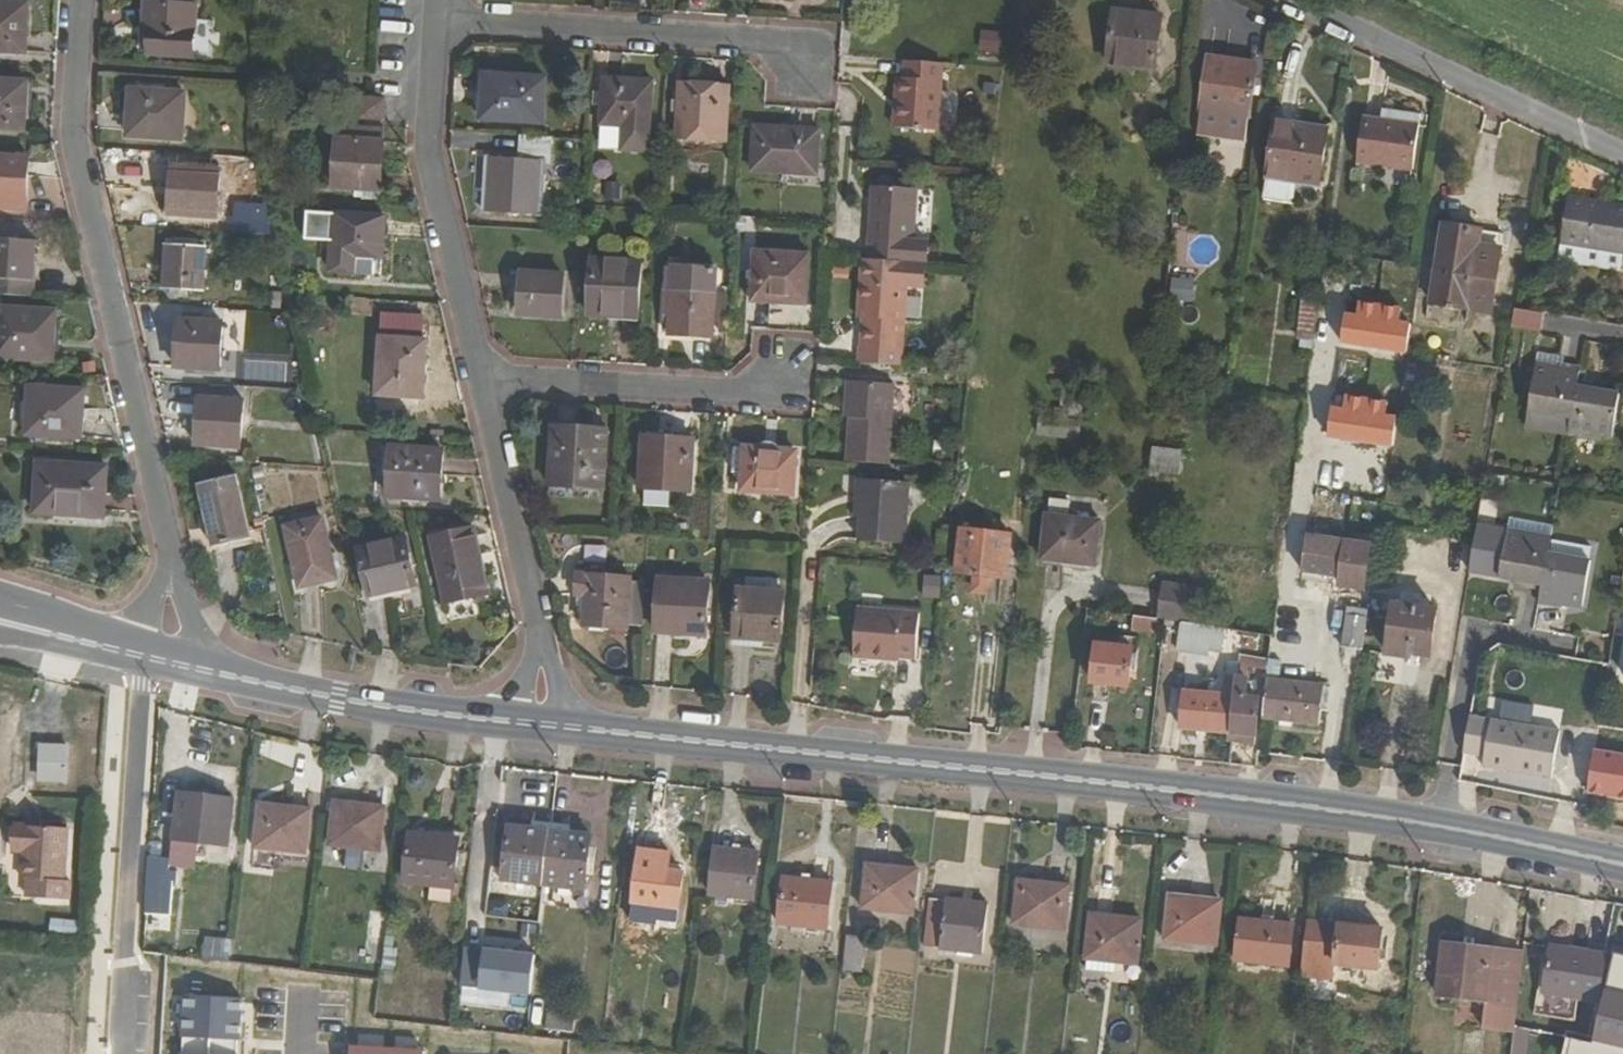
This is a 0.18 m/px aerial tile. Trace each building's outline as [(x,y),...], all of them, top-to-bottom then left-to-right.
[(30,5),(0,2),(0,52),(27,54),(30,5)] [(196,58),(198,6),(146,2),(146,26),(151,26),(149,56),(196,58)] [(1155,72),(1162,15),(1113,10),(1107,67),(1155,72)] [(979,34),(978,55),(998,56),(999,35),(979,34)] [(1250,117),(1257,62),(1209,55),(1201,112),(1250,117)] [(938,131),(943,62),(905,59),(904,78),(898,78),(894,128),(938,131)] [(546,124),(549,78),(484,74),(481,120),(546,124)] [(651,129),(653,81),(604,78),(601,125),(651,129)] [(29,83),(0,80),(0,128),(27,130),(29,83)] [(728,141),(731,87),(681,84),(677,139),(728,141)] [(185,142),(187,93),(131,89),(128,138),(185,142)] [(362,120),(385,121),(387,99),(363,98),(362,120)] [(1355,163),(1411,170),(1419,115),(1380,110),(1379,120),(1362,118),(1355,163)] [(1320,186),(1329,128),(1276,121),(1264,202),(1285,205),(1294,201),(1297,183),(1320,186)] [(386,129),(338,126),(335,190),(381,192),(386,129)] [(818,176),(820,130),(755,126),(753,171),(818,176)] [(554,136),(522,134),(521,158),(489,157),(485,213),(540,216),(543,160),(553,160),(554,136)] [(31,157),(0,155),(0,209),(14,209),(14,203),(28,204),(31,157)] [(142,188),(170,186),(168,156),(140,159),(142,188)] [(220,221),(223,169),(173,165),(169,217),(220,221)] [(878,171),(870,258),(927,262),(929,262),(931,244),(913,242),(919,175),(878,171)] [(1568,196),(1557,261),(1620,271),(1622,255),(1622,206),(1568,196)] [(357,259),(378,260),(383,260),(387,218),(335,214),(332,272),(357,275),(357,259)] [(1481,244),(1483,230),(1443,223),(1430,305),(1490,314),(1502,248),(1481,244)] [(33,295),(37,243),(0,240),(0,293),(33,295)] [(205,292),(207,247),(167,245),(164,289),(205,292)] [(808,306),(810,255),(754,251),(752,301),(808,306)] [(859,361),(903,365),(908,287),(924,287),(927,262),(870,258),(863,257),(859,306),(865,307),(859,361)] [(377,276),(378,260),(357,259),(357,275),(377,276)] [(590,315),(637,318),(640,269),(617,268),(617,260),(593,259),(590,315)] [(713,339),(717,266),(675,263),(671,336),(713,339)] [(520,294),(522,272),(512,271),(510,293),(520,294)] [(518,315),(561,318),(564,275),(522,272),(520,294),(518,315)] [(46,362),(48,334),(55,334),(57,312),(1,308),(0,321),(0,359),(46,362)] [(1541,332),(1544,313),(1514,308),(1512,328),(1541,332)] [(423,339),(424,318),(384,315),(378,397),(425,400),(430,340),(423,339)] [(221,372),(224,322),(180,319),(177,369),(221,372)] [(1528,412),(1572,420),(1579,379),(1581,367),(1559,363),(1560,356),(1539,353),(1528,412)] [(1605,384),(1579,379),(1572,420),(1569,436),(1612,443),(1620,393),(1604,391),(1605,384)] [(852,421),(847,460),(890,464),(895,384),(849,381),(846,420),(852,421)] [(84,440),(86,391),(30,387),(26,436),(84,440)] [(242,449),(245,401),(200,397),(197,446),(242,449)] [(605,489),(609,429),(555,425),(550,485),(605,489)] [(691,491),(695,438),(644,435),(640,488),(691,491)] [(744,447),(743,471),(742,491),(795,494),(799,449),(745,445),(744,447)] [(442,503),(444,449),(393,446),(388,499),(442,503)] [(733,471),(743,471),(744,447),(734,447),(733,471)] [(1178,476),(1178,453),(1149,453),(1150,476),(1178,476)] [(106,518),(109,466),(39,462),(35,514),(106,518)] [(253,539),(238,476),(201,484),(216,548),(253,539)] [(910,484),(858,480),(856,500),(861,501),(859,541),(904,544),(910,484)] [(1096,566),(1102,522),(1046,516),(1041,560),(1096,566)] [(339,580),(323,518),(286,526),(300,589),(339,580)] [(1551,538),(1553,525),(1510,519),(1508,530),(1551,538)] [(491,595),(475,528),(432,537),(448,605),(491,595)] [(1009,579),(1013,534),(962,529),(957,573),(1009,579)] [(1551,538),(1508,530),(1499,579),(1516,582),(1516,585),(1542,590),(1549,553),(1551,538)] [(1366,590),(1373,545),(1299,534),(1294,572),(1340,579),(1339,587),(1366,590)] [(418,587),(406,538),(360,549),(371,598),(418,587)] [(1549,553),(1542,590),(1540,606),(1562,609),(1562,607),(1583,610),(1591,561),(1549,553)] [(939,596),(940,572),(922,572),(921,596),(939,596)] [(583,626),(629,629),(633,577),(578,574),(577,596),(585,597),(583,626)] [(746,576),(745,589),(779,591),(779,579),(746,576)] [(656,633),(706,636),(709,581),(660,578),(656,633)] [(779,591),(745,589),(738,589),(735,639),(782,642),(786,591),(779,591)] [(1430,657),(1438,609),(1394,603),(1386,655),(1409,658),(1410,655),(1430,657)] [(916,659),(920,612),(857,608),(852,658),(898,662),(899,659),(916,659)] [(1088,609),(1087,620),(1133,626),(1133,632),(1156,634),(1158,619),(1088,609)] [(1365,651),(1369,617),(1346,614),(1341,649),(1365,651)] [(1275,635),(1183,622),(1178,650),(1208,655),(1209,651),(1229,655),(1241,657),(1241,660),(1271,664),(1275,635)] [(1130,690),(1135,639),(1099,634),(1093,686),(1130,690)] [(1239,676),(1241,660),(1241,657),(1229,655),(1227,677),(1239,678),(1239,676)] [(1239,678),(1232,735),(1258,737),(1262,699),(1248,698),(1250,677),(1239,676),(1239,678)] [(1181,729),(1232,735),(1239,678),(1227,677),(1225,694),(1184,691),(1181,729)] [(1269,679),(1263,719),(1320,727),(1325,686),(1269,679)] [(1471,716),(1465,755),(1484,759),(1484,766),(1551,777),(1559,731),(1471,716)] [(69,784),(70,747),(42,746),(40,782),(69,784)] [(230,847),(235,800),(179,793),(174,841),(230,847)] [(382,852),(387,809),(334,802),(329,846),(382,852)] [(255,848),(306,854),(312,810),(260,803),(255,848)] [(544,886),(551,831),(509,826),(503,882),(544,886)] [(67,881),(70,829),(17,827),(15,854),(22,855),(21,878),(28,879),(26,899),(72,902),(73,881),(67,881)] [(594,836),(551,831),(544,886),(587,891),(594,836)] [(456,890),(461,838),(411,832),(404,884),(456,890)] [(755,902),(761,853),(717,848),(712,896),(755,902)] [(171,858),(150,857),(146,913),(172,915),(174,881),(178,881),(179,871),(170,871),(171,858)] [(632,905),(659,909),(659,905),(680,907),(684,873),(663,870),(664,863),(639,859),(632,905)] [(863,910),(914,915),(920,870),(868,865),(863,910)] [(829,930),(834,883),(785,877),(780,924),(829,930)] [(1066,931),(1071,886),(1018,880),(1013,925),(1066,931)] [(1219,946),(1223,901),(1171,895),(1165,940),(1219,946)] [(982,955),(988,905),(930,898),(927,933),(942,934),(941,950),(982,955)] [(678,922),(680,907),(659,905),(659,909),(658,920),(678,922)] [(1139,965),(1143,921),(1092,915),(1086,959),(1139,965)] [(79,936),(80,921),(51,918),(50,933),(79,936)] [(1292,967),(1296,924),(1241,919),(1236,962),(1292,967)] [(1385,930),(1308,922),(1301,977),(1335,980),(1336,966),(1381,970),(1385,930)] [(522,937),(535,939),(537,925),(523,924),(522,937)] [(232,940),(206,936),(204,958),(229,961),(232,940)] [(863,972),(867,938),(848,936),(845,970),(863,972)] [(1438,996),(1488,1002),(1495,950),(1443,944),(1438,996)] [(1599,1003),(1607,956),(1552,945),(1543,993),(1599,1003)] [(398,949),(384,947),(382,970),(395,972),(398,949)] [(480,988),(483,949),(465,947),(460,986),(480,988)] [(536,952),(483,947),(483,949),(480,988),(532,993),(536,952)] [(1523,953),(1495,950),(1488,1002),(1485,1027),(1515,1030),(1523,953)] [(244,998),(185,995),(182,1053),(241,1053),(244,998)] [(353,1044),(352,1053),(427,1053),(427,1048),(353,1044)]
